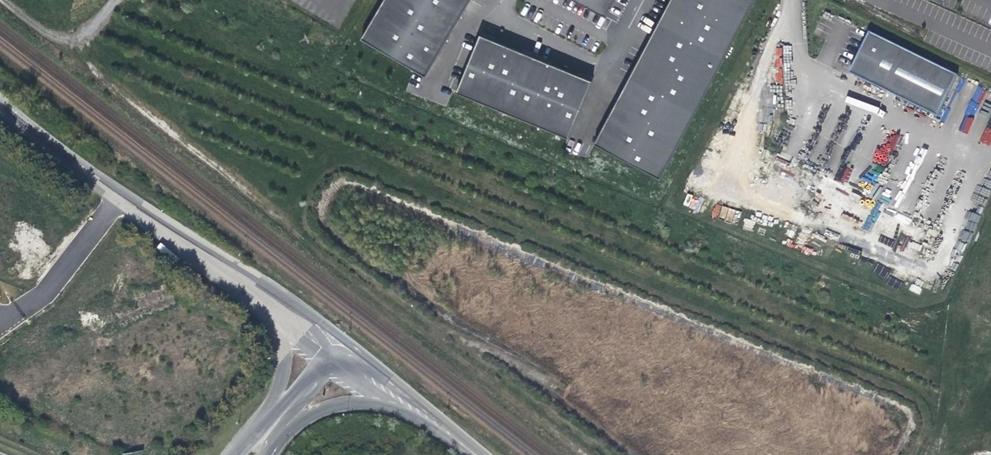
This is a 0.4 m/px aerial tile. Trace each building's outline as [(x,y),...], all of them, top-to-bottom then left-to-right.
[(426,77),(452,33),(466,8),(471,0),(387,0),(363,41),(426,77)] [(606,16),(615,0),(574,0),(606,16)] [(594,143),(660,178),(754,0),(669,0),(594,143)] [(937,117),(957,76),(868,32),(853,66),(855,72),(857,81),(937,117)] [(480,34),(456,92),(568,138),(592,80),(480,34)]
